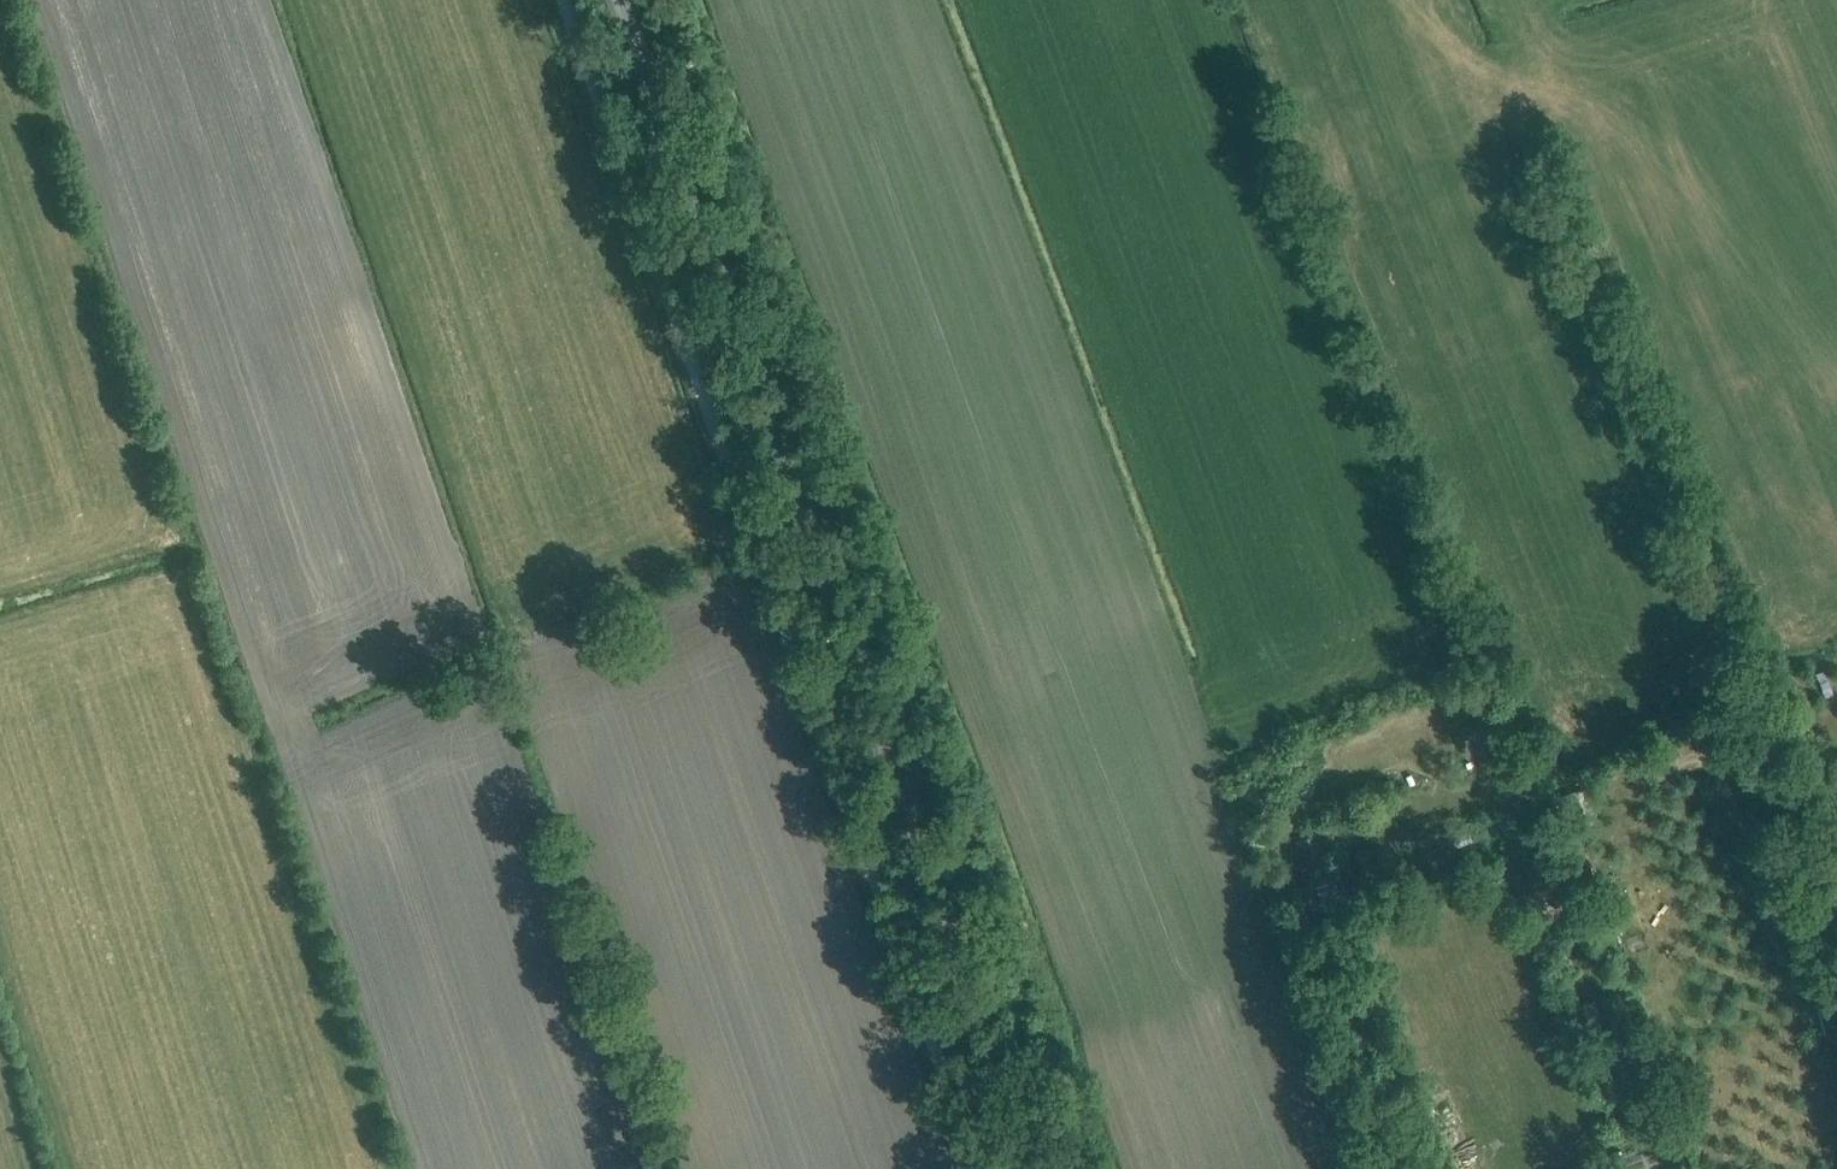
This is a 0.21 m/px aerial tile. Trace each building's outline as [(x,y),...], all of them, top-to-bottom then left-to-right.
[(1318,833),(1327,855),(1339,851),(1330,828),(1318,833)]
